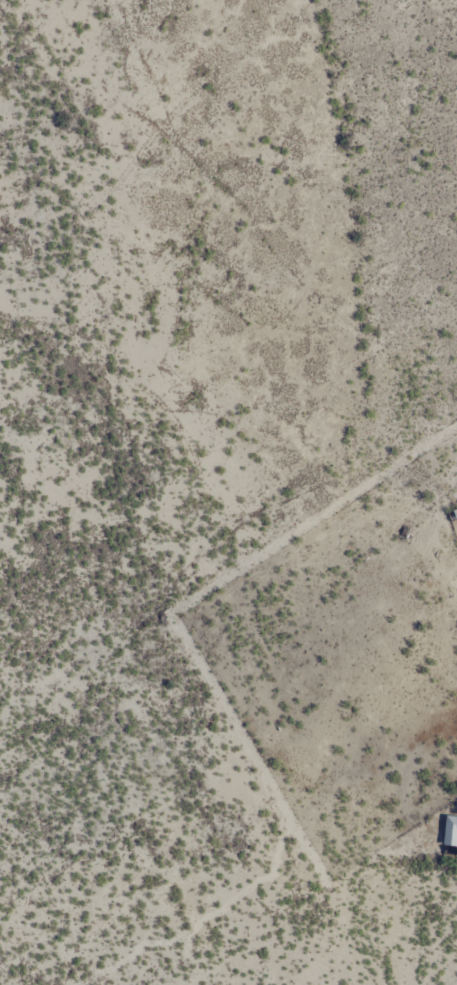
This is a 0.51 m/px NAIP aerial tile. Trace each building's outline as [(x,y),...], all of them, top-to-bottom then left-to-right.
[(445,816),(441,846),(456,848),(456,846),(456,818),(445,816)]
